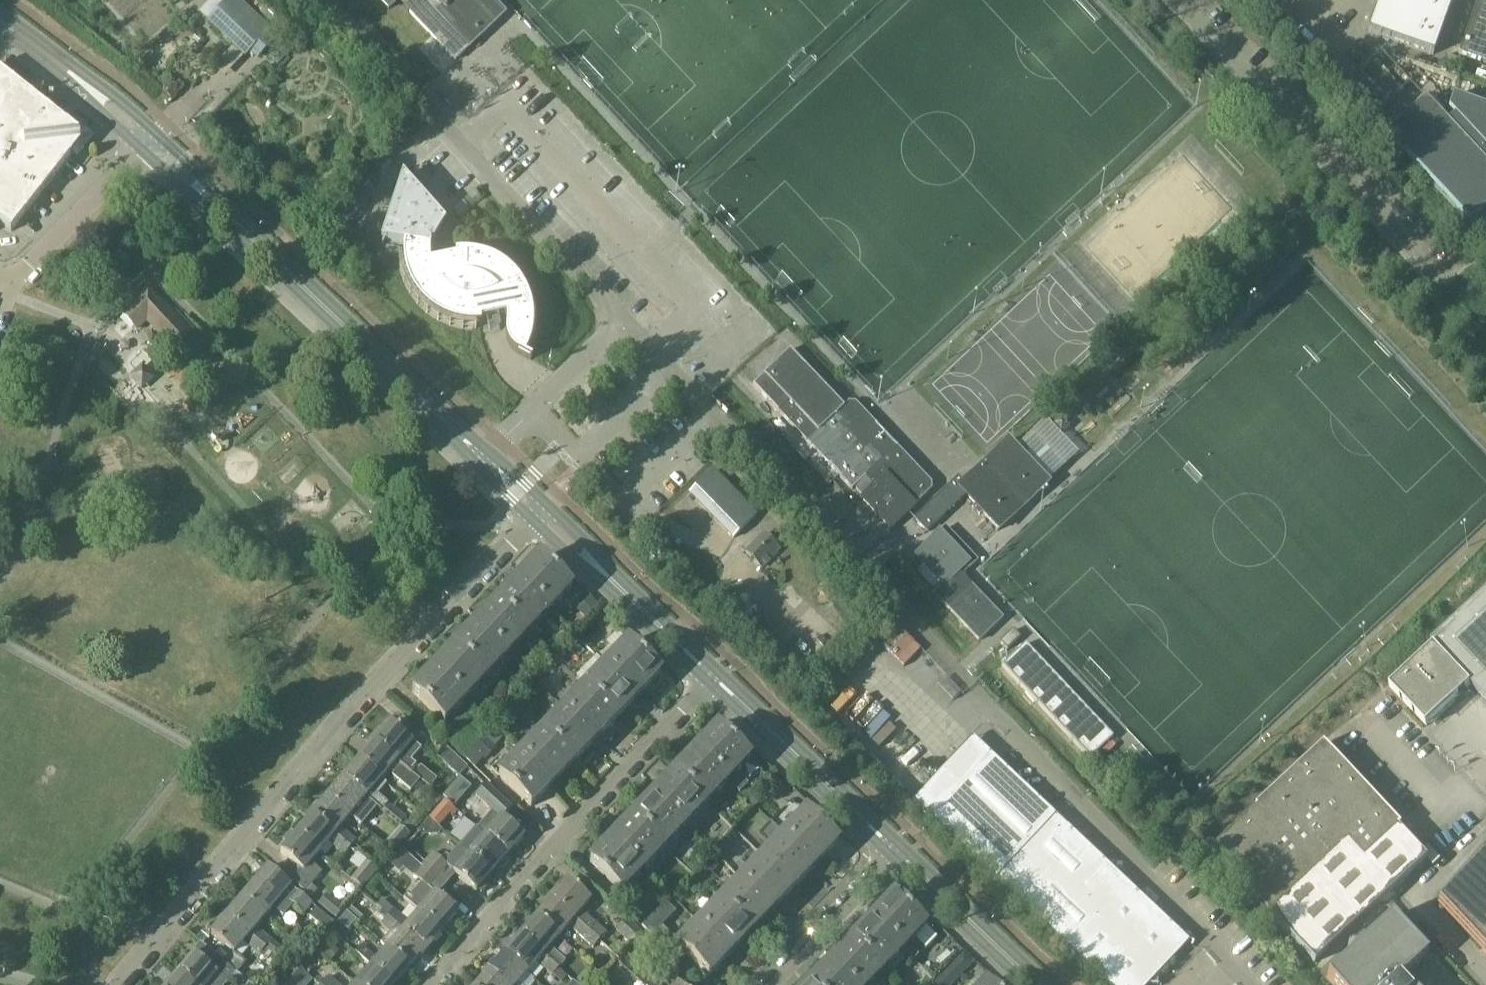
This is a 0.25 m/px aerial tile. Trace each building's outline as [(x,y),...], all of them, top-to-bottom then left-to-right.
[(209,21),(246,56),(253,49),(260,56),(278,38),(238,0),(228,0),(209,21)] [(391,9),(401,0),(382,0),(391,9)] [(411,13),(458,60),(507,15),(493,0),(404,0),(414,10),(411,13)] [(1368,31),(1434,54),(1453,0),(1379,0),(1368,31)] [(1485,0),(1478,0),(1459,54),(1485,63),(1485,0)] [(284,15),(269,1),(262,9),(277,23),(284,15)] [(1466,62),(1447,55),(1442,68),(1461,75),(1466,62)] [(12,232),(72,155),(78,160),(92,142),(91,132),(73,118),(69,124),(0,70),(0,223),(12,232)] [(1454,96),(1449,109),(1455,116),(1448,123),(1425,99),(1388,135),(1470,223),(1485,208),(1485,108),(1454,96)] [(499,322),(499,321),(499,320),(500,319),(500,318),(499,317),(499,316),(508,314),(508,315),(508,318),(508,322),(508,325),(508,330),(508,333),(508,335),(508,338),(509,339),(510,342),(511,344),(512,346),(514,348),(516,350),(518,352),(533,359),(534,358),(527,354),(528,352),(530,348),(531,343),(533,339),(533,336),(534,332),(534,327),(535,322),(535,320),(534,315),(534,310),(533,306),(532,303),(531,299),(529,294),(527,290),(526,288),(525,286),(522,282),(519,278),(518,276),(514,272),(513,271),(511,269),(507,266),(503,263),(499,261),(492,257),(486,255),(479,253),(475,252),(468,252),(462,252),(457,252),(458,256),(432,262),(432,259),(431,256),(431,252),(432,249),(432,246),(433,243),(434,240),(435,237),(437,233),(438,230),(440,228),(442,226),(444,223),(446,221),(449,219),(448,218),(445,220),(407,177),(408,174),(407,174),(384,245),(385,245),(386,241),(406,244),(405,249),(405,253),(405,258),(405,261),(406,263),(406,268),(408,273),(409,277),(411,282),(413,286),(415,290),(418,294),(421,298),(424,302),(428,305),(432,309),(435,311),(440,314),(444,316),(446,317),(450,319),(457,321),(461,322),(466,323),(471,323),(475,324),(479,323),(482,323),(482,319),(488,318),(488,319),(489,321),(490,322),(491,323),(492,323),(493,324),(495,324),(496,323),(497,323),(498,322),(499,322)] [(367,188),(333,222),(344,233),(378,199),(367,188)] [(173,315),(149,290),(124,313),(138,328),(148,318),(174,346),(194,328),(177,310),(173,315)] [(791,348),(754,383),(853,489),(856,486),(864,495),(862,498),(891,529),(916,506),(929,493),(928,493),(930,491),(930,479),(857,401),(845,401),(843,403),(791,348)] [(999,533),(1051,483),(1009,438),(963,481),(959,477),(914,519),(926,533),(965,496),(974,506),(973,508),(980,515),(981,514),(999,533)] [(735,538),(757,516),(714,471),(692,493),(735,538)] [(940,530),(914,555),(945,588),(961,573),(966,568),(969,570),(979,561),(946,526),(941,532),(940,530)] [(781,548),(778,545),(765,534),(747,553),(763,567),(781,548)] [(499,602),(532,633),(574,588),(542,557),(499,602)] [(936,597),(979,642),(1004,618),(961,573),(945,588),(936,597)] [(1432,642),(1434,645),(1390,686),(1427,725),(1471,684),(1485,700),(1485,591),(1432,642)] [(590,597),(577,611),(588,621),(601,608),(590,597)] [(489,678),(532,633),(499,602),(457,647),(489,678)] [(1014,630),(1000,642),(1008,651),(1021,638),(1014,630)] [(587,687),(619,718),(662,674),(630,642),(587,687)] [(1026,644),(1002,666),(1090,760),(1114,737),(1026,644)] [(446,723),(489,678),(457,647),(414,692),(446,723)] [(576,762),(619,718),(587,687),(544,731),(576,762)] [(380,732),(373,740),(413,774),(419,767),(409,759),(410,756),(405,752),(413,742),(390,723),(381,734),(380,732)] [(720,728),(677,772),(709,803),(729,783),(740,794),(748,785),(740,777),(738,780),(737,778),(741,773),(739,772),(752,758),(720,728)] [(533,807),(576,762),(544,731),(501,776),(533,807)] [(485,760),(497,748),(485,737),(473,749),(485,760)] [(369,748),(359,760),(382,779),(390,770),(394,774),(392,776),(411,792),(420,781),(413,775),(413,774),(373,740),(367,747),(369,748)] [(468,767),(446,745),(437,754),(459,776),(468,767)] [(1322,745),(1209,850),(1314,962),(1426,857),(1322,745)] [(1189,942),(989,753),(929,817),(1107,984),(1150,984),(1158,984),(1159,975),(1175,957),(1178,957),(1181,955),(1184,953),(1186,950),(1188,947),(1188,943),(1189,942)] [(359,760),(344,778),(382,810),(392,818),(401,826),(407,819),(378,794),(387,783),(382,779),(359,760)] [(666,848),(709,803),(677,772),(634,817),(666,848)] [(351,816),(358,807),(363,812),(365,810),(376,818),(376,817),(382,810),(344,778),(328,796),(351,816)] [(477,796),(494,811),(495,810),(504,818),(513,808),(487,785),(477,796)] [(749,790),(743,796),(755,808),(761,801),(757,797),(749,790)] [(318,806),(311,814),(351,847),(357,840),(342,827),(351,816),(328,796),(319,807),(318,806)] [(429,819),(439,827),(450,815),(453,817),(458,811),(445,801),(429,819)] [(479,828),(509,855),(525,837),(504,818),(495,810),(494,811),(479,828)] [(764,857),(796,888),(839,844),(807,813),(764,857)] [(307,822),(297,833),(320,853),(329,843),(344,855),(351,847),(311,814),(306,821),(307,822)] [(624,893),(666,848),(634,817),(591,862),(624,893)] [(463,846),(471,853),(493,873),(509,855),(479,828),(463,846)] [(293,861),(283,873),(312,897),(318,890),(312,884),(322,872),(312,863),(320,853),(297,833),(282,852),(293,861)] [(394,836),(387,845),(395,852),(403,843),(402,843),(394,836)] [(1478,852),(1480,854),(1485,861),(1485,844),(1478,852)] [(433,853),(425,862),(442,877),(450,868),(433,853)] [(486,881),(493,873),(471,853),(455,872),(477,891),(479,889),(483,892),(490,885),(486,881)] [(1480,854),(1436,904),(1485,957),(1485,861),(1480,854)] [(753,933),(796,888),(764,857),(721,902),(753,933)] [(363,889),(378,871),(367,862),(352,880),(363,889)] [(442,877),(425,862),(414,876),(431,890),(442,877)] [(260,878),(244,897),(267,916),(274,908),(284,916),(293,905),(305,914),(313,904),(296,890),(268,868),(260,878)] [(569,881),(553,899),(601,940),(608,932),(583,911),(592,900),(569,881)] [(410,892),(405,898),(420,911),(443,930),(459,912),(436,893),(427,903),(419,896),(417,899),(410,892)] [(895,895),(853,940),(885,971),(928,926),(895,895)] [(228,915),(267,948),(266,949),(276,958),(283,949),(257,927),(267,916),(244,897),(228,915)] [(377,905),(380,908),(404,929),(427,949),(443,930),(420,911),(410,922),(383,899),(377,905)] [(553,899),(538,917),(560,937),(570,926),(594,947),(601,940),(553,899)] [(335,900),(326,910),(337,918),(345,909),(335,900)] [(665,902),(641,926),(652,937),(676,912),(665,902)] [(710,978),(753,933),(721,902),(678,946),(710,978)] [(383,942),(389,947),(411,967),(427,949),(404,929),(380,908),(372,917),(390,933),(383,942)] [(347,931),(356,922),(346,913),(338,923),(347,931)] [(233,951),(223,961),(237,973),(247,962),(236,952),(247,940),(251,944),(249,946),(261,956),(266,949),(267,948),(228,915),(213,934),(233,951)] [(1427,954),(1391,916),(1327,976),(1335,984),(1404,984),(1399,980),(1427,954)] [(522,935),(559,968),(566,962),(550,948),(560,937),(538,917),(522,935)] [(627,918),(616,930),(631,945),(642,933),(627,918)] [(522,935),(506,954),(528,973),(537,963),(552,976),(559,968),(522,935)] [(885,971),(853,940),(810,984),(872,984),(885,971)] [(363,945),(357,951),(373,965),(395,984),(411,967),(389,947),(378,959),(363,945)] [(237,973),(223,961),(218,957),(211,965),(196,953),(179,973),(193,984),(225,984),(227,983),(228,984),(232,979),(237,973)] [(528,973),(506,954),(490,972),(505,984),(520,984),(519,984),(528,973)] [(303,962),(299,966),(308,974),(312,969),(303,962)] [(306,974),(296,965),(278,984),(297,984),(306,974)] [(357,983),(359,984),(395,984),(373,965),(357,983)] [(479,984),(505,984),(490,972),(479,984)] [(169,984),(193,984),(179,973),(169,984)] [(322,984),(323,984),(339,984),(329,976),(322,984)]
